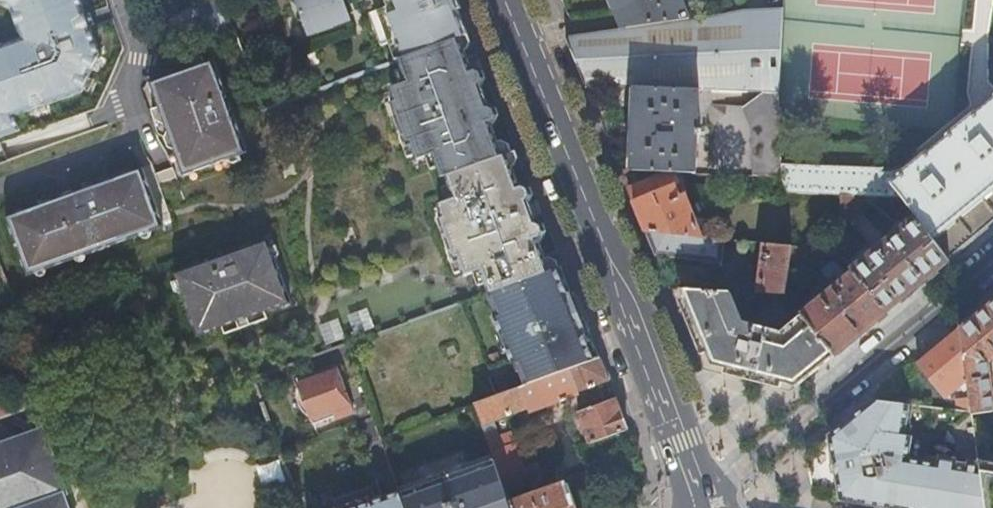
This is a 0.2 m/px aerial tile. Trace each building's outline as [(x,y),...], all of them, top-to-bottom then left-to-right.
[(9,5),(19,35),(0,41),(0,130),(17,124),(12,111),(81,86),(97,51),(79,0),(0,0),(0,8),(9,5)] [(298,8),(320,0),(295,0),(298,8)] [(298,8),(308,37),(334,27),(331,20),(349,14),(344,0),(320,0),(298,8)] [(397,60),(399,59),(460,37),(468,34),(454,0),(386,0),(386,1),(380,3),(385,16),(381,17),(390,42),(382,45),(382,46),(390,43),(393,42),(399,58),(396,59),(397,60)] [(689,19),(682,0),(616,0),(628,27),(689,19)] [(779,91),(783,6),(744,9),(713,14),(713,15),(689,19),(628,27),(566,36),(585,83),(635,85),(699,88),(763,91),(779,91)] [(331,20),(334,27),(352,21),(349,14),(331,20)] [(373,20),(382,45),(390,42),(381,17),(373,20)] [(460,37),(399,59),(408,82),(391,88),(396,102),(392,104),(405,142),(410,141),(417,159),(433,153),(441,176),(446,174),(510,151),(507,143),(500,138),(496,139),(491,124),(495,122),(497,115),(494,107),(488,104),(484,105),(477,86),(482,85),(485,76),(483,71),(474,67),(471,68),(460,37)] [(390,43),(396,59),(399,58),(393,42),(390,43)] [(160,105),(156,107),(160,117),(166,121),(170,132),(167,137),(171,147),(176,149),(184,173),(249,150),(235,112),(231,110),(233,106),(231,99),(227,98),(229,93),(215,56),(151,79),(160,105)] [(697,128),(699,88),(635,85),(632,169),(675,171),(695,172),(697,134),(701,134),(701,128),(697,128)] [(781,175),(781,162),(780,151),(780,134),(779,91),(763,91),(740,107),(751,128),(752,174),(781,175)] [(930,234),(992,186),(992,96),(911,165),(906,159),(903,161),(898,163),(893,165),(887,165),(781,162),(781,175),(787,190),(838,193),(876,195),(902,196),(918,217),(930,234)] [(510,151),(446,174),(449,181),(454,196),(449,198),(438,202),(441,210),(442,215),(439,216),(454,255),(458,255),(463,269),(464,272),(475,268),(480,267),(486,282),(490,292),(496,290),(545,272),(548,271),(544,260),(534,236),(538,234),(540,229),(538,224),(533,221),(532,222),(522,198),(524,197),(526,192),(524,187),(520,185),(514,187),(509,174),(523,169),(514,149),(510,151)] [(141,166),(6,214),(28,273),(162,225),(141,166)] [(680,182),(675,171),(632,169),(620,169),(645,229),(709,235),(709,231),(700,230),(686,194),(687,194),(682,181),(680,182)] [(454,196),(449,181),(443,183),(449,198),(454,196)] [(930,234),(947,257),(992,219),(992,186),(930,234)] [(837,231),(876,195),(838,193),(837,231)] [(885,311),(949,259),(947,257),(930,234),(918,217),(888,240),(890,242),(881,249),(879,247),(852,269),(853,271),(885,311)] [(724,237),(709,235),(645,229),(656,255),(722,261),(724,237)] [(264,241),(175,273),(197,332),(220,324),(224,331),(237,326),(235,319),(245,315),(248,322),(264,316),(262,308),(286,300),(264,241)] [(759,291),(786,293),(790,260),(793,244),(765,241),(759,291)] [(811,254),(805,245),(793,244),(790,260),(797,268),(811,254)] [(460,269),(463,269),(458,255),(454,255),(460,269)] [(835,352),(885,311),(853,271),(847,276),(841,268),(844,265),(837,256),(822,267),(829,277),(834,273),(840,281),(802,312),(835,352)] [(544,260),(548,271),(556,268),(558,267),(556,262),(548,258),(544,260)] [(558,267),(556,268),(566,294),(571,292),(560,266),(558,267)] [(481,283),(486,282),(480,267),(475,268),(481,283)] [(506,312),(496,316),(515,362),(524,358),(534,382),(593,360),(582,333),(588,331),(585,323),(583,324),(573,300),(575,299),(572,292),(571,292),(566,294),(556,268),(548,271),(545,272),(496,290),(506,312)] [(796,385),(835,352),(802,312),(781,329),(742,319),(731,289),(680,286),(710,363),(796,385)] [(496,290),(490,292),(496,306),(493,307),(496,316),(506,312),(496,290)] [(583,324),(585,323),(575,299),(573,300),(583,324)] [(972,412),(992,409),(992,395),(988,361),(992,357),(992,300),(960,327),(966,370),(967,377),(968,388),(971,408),(972,412)] [(235,319),(237,326),(248,322),(245,315),(235,319)] [(324,345),(343,337),(336,319),(317,326),(324,345)] [(960,327),(917,362),(941,391),(966,370),(960,327)] [(582,333),(593,360),(599,358),(588,331),(582,333)] [(346,344),(339,347),(341,353),(349,350),(346,344)] [(474,404),(493,458),(505,490),(522,483),(520,477),(546,468),(541,453),(535,455),(537,459),(532,461),(523,464),(511,430),(499,434),(494,420),(527,408),(529,412),(578,394),(577,391),(607,380),(599,358),(593,360),(534,382),(527,384),(474,404)] [(524,358),(515,362),(518,371),(521,370),(527,384),(534,382),(524,358)] [(298,383),(311,418),(312,424),(352,409),(336,363),(296,378),(298,383)] [(945,395),(967,377),(966,370),(941,391),(945,395)] [(304,413),(311,418),(298,383),(297,384),(296,388),(296,394),(297,399),(298,405),(300,408),(304,413)] [(956,406),(971,408),(968,388),(954,389),(956,406)] [(588,442),(626,428),(614,396),(576,410),(588,442)] [(979,463),(942,458),(941,464),(902,458),(906,435),(899,434),(902,410),(903,402),(901,401),(873,399),(828,435),(840,495),(914,507),(986,507),(979,463)] [(60,491),(63,490),(40,427),(0,442),(0,507),(66,507),(60,491)] [(812,491),(840,495),(828,435),(805,455),(812,491)] [(552,455),(557,469),(562,467),(557,453),(552,455)] [(978,454),(979,463),(986,507),(992,507),(992,456),(978,454)] [(400,492),(406,507),(512,507),(510,502),(505,490),(493,458),(464,469),(462,464),(429,476),(430,481),(400,492)] [(260,485),(282,478),(276,460),(255,466),(260,485)] [(566,478),(567,482),(574,501),(597,493),(589,469),(566,478)] [(574,501),(567,482),(510,502),(512,507),(576,507),(574,501)] [(353,507),(406,507),(400,492),(400,491),(369,502),(366,495),(350,501),(353,507)]
